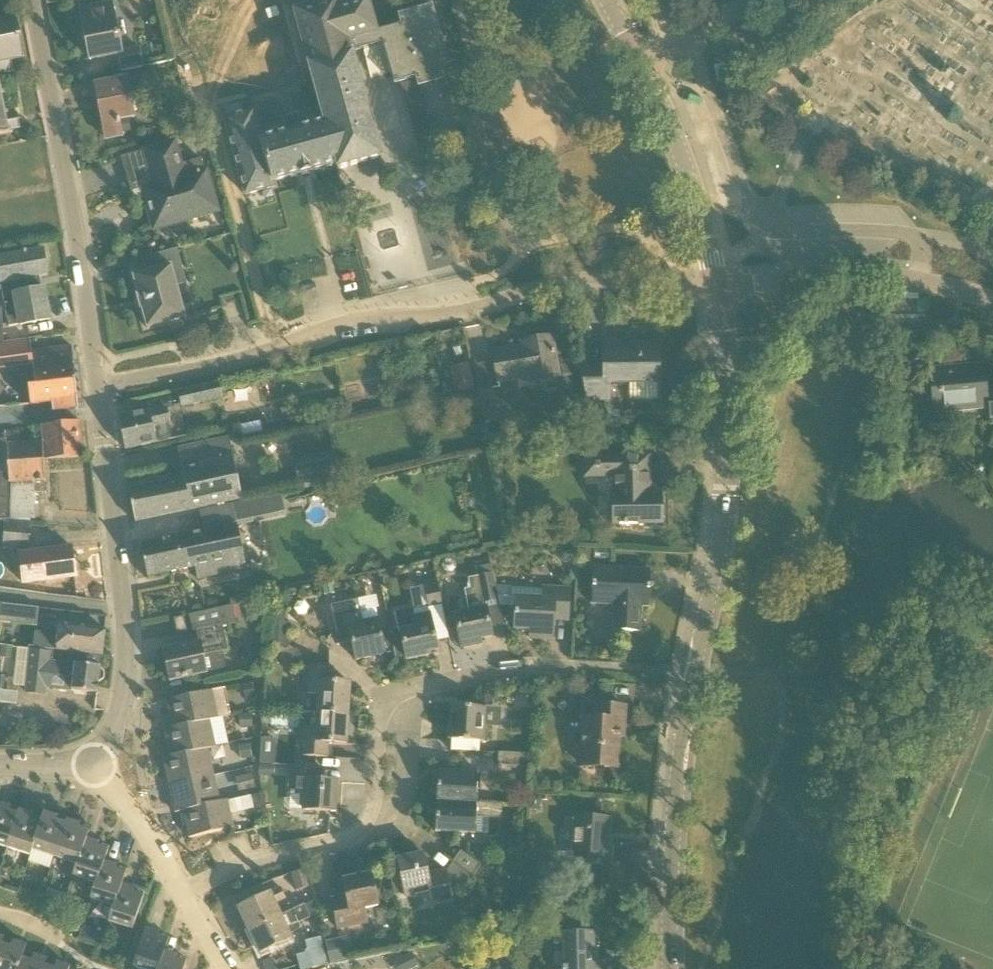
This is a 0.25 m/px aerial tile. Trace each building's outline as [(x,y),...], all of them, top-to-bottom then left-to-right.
[(362,0),(291,0),(293,11),(325,122),(323,122),(335,165),(336,165),(338,170),(381,158),(352,53),(363,50),(364,50),(364,52),(369,68),(372,78),(391,73),(394,84),(394,85),(402,83),(403,87),(408,105),(422,101),(423,101),(419,87),(422,86),(444,80),(445,82),(445,83),(452,81),(453,80),(453,79),(451,72),(449,73),(449,72),(437,32),(433,15),(435,14),(433,6),(425,8),(425,11),(420,13),(403,17),(401,18),(401,17),(398,8),(398,9),(397,9),(384,12),(389,30),(377,34),(377,33),(368,0),(362,0)] [(139,49),(122,53),(112,3),(80,9),(90,60),(119,54),(122,71),(143,67),(139,49)] [(2,75),(2,73),(14,71),(12,61),(25,59),(18,19),(0,22),(0,75),(2,75)] [(119,120),(132,118),(134,117),(132,103),(134,103),(132,97),(131,98),(127,78),(95,84),(106,139),(122,136),(119,120)] [(770,78),(758,87),(759,88),(765,96),(776,87),(771,80),(770,78)] [(14,133),(13,130),(21,128),(18,113),(10,115),(9,114),(10,114),(9,111),(5,112),(1,95),(6,94),(6,91),(1,92),(0,88),(0,136),(14,133)] [(274,183),(335,165),(323,122),(262,139),(254,111),(224,119),(246,195),(276,187),(274,183)] [(154,229),(218,212),(207,172),(205,172),(202,159),(181,165),(175,142),(122,158),(135,203),(146,200),(154,229)] [(43,249),(27,252),(27,250),(24,251),(24,253),(0,257),(0,279),(1,283),(9,327),(21,325),(50,320),(44,289),(37,290),(34,277),(48,274),(43,249)] [(185,318),(172,268),(181,265),(177,250),(143,259),(147,273),(134,276),(139,296),(138,296),(141,309),(142,309),(148,328),(185,318)] [(532,345),(493,352),(498,382),(538,375),(538,380),(559,377),(552,337),(532,340),(532,345)] [(629,338),(604,338),(604,362),(579,362),(587,400),(611,400),(610,384),(660,383),(659,344),(629,344),(629,338)] [(53,411),(79,408),(73,347),(45,350),(33,352),(31,340),(4,344),(4,340),(0,340),(0,370),(34,366),(35,369),(37,387),(29,388),(31,404),(31,405),(52,403),(53,411)] [(486,362),(473,365),(477,385),(490,382),(486,362)] [(474,390),(469,364),(450,368),(456,394),(474,390)] [(956,372),(929,374),(931,396),(941,395),(942,408),(957,407),(958,411),(989,408),(985,364),(962,367),(963,374),(956,375),(956,372)] [(427,388),(439,386),(437,371),(425,373),(427,388)] [(182,406),(223,397),(219,382),(178,391),(182,406)] [(630,384),(631,397),(658,397),(657,383),(630,384)] [(492,389),(478,392),(485,422),(499,419),(492,389)] [(166,408),(119,419),(126,450),(172,439),(169,424),(170,424),(166,408)] [(18,432),(6,433),(7,446),(9,475),(9,483),(36,481),(45,481),(44,459),(84,458),(80,421),(43,425),(45,443),(20,444),(18,432)] [(9,475),(7,446),(6,433),(0,434),(0,474),(9,475)] [(184,478),(128,490),(135,522),(242,499),(229,439),(178,450),(181,462),(180,463),(184,478)] [(650,456),(585,457),(585,477),(614,477),(614,488),(613,488),(613,503),(609,505),(610,517),(614,518),(614,525),(662,524),(662,520),(665,518),(664,505),(661,504),(661,487),(651,487),(650,456)] [(4,521),(4,518),(9,519),(10,487),(9,483),(9,475),(0,474),(0,520),(4,521)] [(10,487),(9,519),(30,521),(36,519),(36,492),(36,481),(9,483),(10,487)] [(45,485),(45,481),(36,481),(36,492),(45,492),(45,485)] [(257,500),(261,521),(286,515),(282,494),(257,500)] [(247,569),(232,505),(201,512),(205,532),(141,545),(148,578),(196,568),(198,579),(247,569)] [(4,521),(3,548),(29,551),(30,521),(9,519),(4,518),(4,521)] [(57,551),(29,555),(19,556),(23,583),(75,577),(71,545),(57,547),(57,551)] [(590,562),(591,550),(581,549),(580,561),(590,562)] [(614,604),(613,631),(640,632),(641,606),(649,606),(651,571),(594,568),(592,603),(614,604)] [(493,574),(478,578),(483,603),(499,600),(493,574)] [(437,581),(424,584),(429,607),(442,604),(437,581)] [(501,606),(516,607),(515,628),(542,630),(541,638),(553,639),(555,619),(569,620),(570,590),(512,587),(511,591),(498,591),(497,586),(496,586),(501,606)] [(361,611),(359,599),(331,605),(337,635),(350,632),(356,660),(386,654),(384,648),(394,646),(392,634),(391,632),(381,634),(378,621),(375,608),(361,611)] [(25,606),(2,604),(0,619),(0,622),(12,623),(23,624),(37,626),(40,608),(25,606)] [(193,615),(199,642),(164,650),(170,681),(207,673),(207,672),(224,668),(226,665),(223,651),(228,650),(223,626),(236,623),(232,606),(193,615)] [(492,636),(486,608),(455,615),(462,648),(481,644),(480,639),(492,636)] [(430,614),(414,617),(412,610),(395,613),(399,633),(392,634),(394,646),(396,658),(406,656),(407,660),(430,655),(429,652),(438,650),(430,614)] [(272,612),(272,623),(272,644),(289,644),(289,623),(286,623),(286,612),(272,612)] [(185,617),(174,619),(177,633),(187,631),(185,617)] [(100,656),(100,655),(102,655),(105,630),(60,624),(59,636),(47,635),(45,649),(54,651),(54,650),(71,652),(71,653),(100,656)] [(11,659),(12,647),(1,646),(0,655),(0,658),(11,659)] [(54,651),(45,649),(29,647),(29,649),(25,649),(23,662),(29,663),(27,686),(27,692),(45,694),(46,687),(98,693),(99,682),(100,683),(104,680),(105,674),(102,669),(101,669),(101,667),(99,667),(100,656),(71,653),(69,663),(52,661),(54,651)] [(317,711),(349,713),(351,683),(332,682),(333,667),(304,665),(303,682),(319,682),(317,711)] [(256,698),(252,683),(243,685),(247,700),(256,698)] [(582,695),(596,696),(597,684),(583,684),(582,695)] [(210,721),(218,719),(212,691),(167,700),(173,727),(210,719),(210,721)] [(483,742),(485,707),(451,705),(449,740),(483,742)] [(585,719),(583,767),(617,768),(619,737),(615,737),(615,726),(624,727),(625,707),(597,705),(596,719),(585,719)] [(347,744),(349,713),(317,711),(315,741),(300,740),(299,756),(328,758),(329,742),(347,744)] [(240,715),(241,729),(252,728),(251,714),(240,715)] [(216,748),(210,721),(210,719),(173,727),(165,729),(171,756),(208,748),(208,749),(216,748)] [(261,762),(277,762),(278,738),(262,738),(261,762)] [(241,759),(253,758),(251,744),(239,745),(241,759)] [(214,775),(208,749),(208,748),(171,756),(164,758),(170,785),(214,775)] [(530,754),(499,753),(498,765),(530,767),(530,754)] [(260,776),(275,776),(275,765),(260,765),(260,776)] [(297,795),(305,795),(304,810),(336,812),(337,782),(316,781),(317,767),(292,765),(291,795),(297,795)] [(439,770),(438,800),(476,802),(478,771),(477,771),(477,772),(439,770)] [(252,774),(236,778),(239,792),(256,788),(252,774)] [(220,803),(220,802),(214,775),(170,785),(176,813),(183,811),(220,803)] [(529,810),(540,811),(541,796),(529,796),(529,810)] [(220,803),(183,811),(190,838),(234,828),(228,800),(220,802),(220,803)] [(502,804),(477,802),(476,802),(438,800),(436,831),(475,834),(476,817),(502,818),(502,804)] [(7,848),(18,815),(8,812),(10,807),(0,804),(0,845),(7,848)] [(31,850),(32,850),(41,823),(41,822),(31,819),(33,815),(19,810),(18,815),(7,848),(30,855),(31,850)] [(44,813),(41,822),(41,823),(32,850),(33,850),(55,858),(66,825),(56,822),(57,817),(44,813)] [(610,847),(611,840),(609,840),(611,819),(575,816),(573,852),(584,853),(583,865),(607,866),(609,846),(610,847)] [(55,858),(77,865),(78,865),(86,839),(87,839),(89,833),(79,829),(80,825),(67,820),(66,825),(55,858)] [(73,876),(96,884),(97,884),(104,862),(105,862),(108,851),(98,848),(99,843),(87,839),(86,839),(78,865),(77,865),(73,876)] [(446,871),(428,875),(424,854),(423,854),(423,855),(399,860),(399,859),(398,859),(399,863),(406,897),(407,897),(430,892),(432,903),(432,904),(432,905),(453,900),(450,885),(457,888),(469,886),(474,877),(454,863),(447,872),(447,871),(446,871)] [(91,899),(114,907),(122,885),(126,874),(115,871),(117,866),(105,862),(104,862),(97,884),(96,884),(91,899)] [(507,885),(481,867),(474,877),(499,895),(507,885)] [(310,887),(304,870),(291,874),(297,891),(310,887)] [(368,923),(365,909),(379,906),(372,874),(344,880),(347,896),(332,899),(339,930),(368,923)] [(109,922),(133,930),(144,897),(133,894),(135,889),(122,885),(114,907),(109,922)] [(249,931),(281,916),(275,904),(286,899),(281,888),(270,893),(270,892),(238,907),(249,931)] [(313,901),(305,905),(310,916),(317,913),(313,901)] [(310,916),(305,905),(281,916),(249,931),(260,954),(292,940),(289,933),(299,928),(300,928),(298,923),(311,917),(310,916)] [(562,932),(555,932),(556,944),(564,944),(564,968),(598,968),(598,948),(599,948),(599,942),(598,942),(597,932),(594,932),(594,916),(576,916),(576,932),(562,932)] [(140,968),(158,968),(164,952),(165,952),(168,942),(158,938),(159,934),(146,929),(133,967),(140,968)] [(330,963),(347,959),(346,955),(352,954),(348,936),(325,942),(330,963)] [(23,958),(27,945),(14,941),(12,947),(2,944),(1,944),(0,948),(0,968),(18,968),(23,958)] [(323,947),(303,951),(307,968),(311,968),(327,966),(323,947)] [(158,968),(184,968),(186,964),(175,961),(177,956),(165,952),(164,952),(158,968)] [(394,962),(398,968),(415,968),(419,967),(412,953),(394,962)] [(45,966),(48,959),(35,955),(32,961),(23,958),(18,968),(43,968),(45,965),(45,966)] [(271,959),(264,962),(266,968),(275,968),(271,959)]
